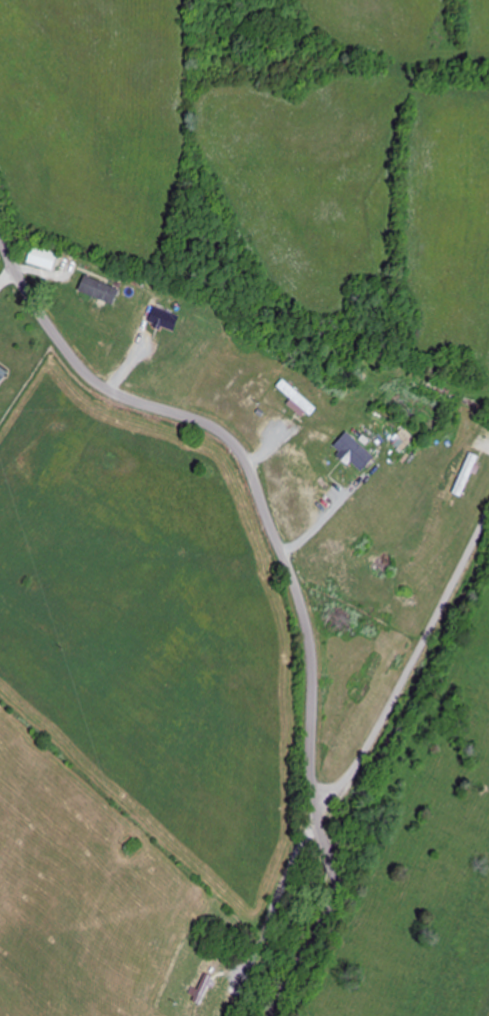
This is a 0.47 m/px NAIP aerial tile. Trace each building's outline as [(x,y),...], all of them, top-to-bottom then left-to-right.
[(56,271),(60,253),(33,247),(28,265),(56,271)] [(116,307),(122,291),(86,276),(79,292),(116,307)] [(178,334),(184,318),(156,307),(150,323),(178,334)] [(10,374),(0,367),(0,387),(10,374)] [(320,406),(283,382),(278,389),(294,399),(290,405),(312,420),(320,406)] [(363,475),(378,460),(350,432),(335,448),(363,475)] [(481,456),(470,453),(455,494),(466,498),(481,456)]
